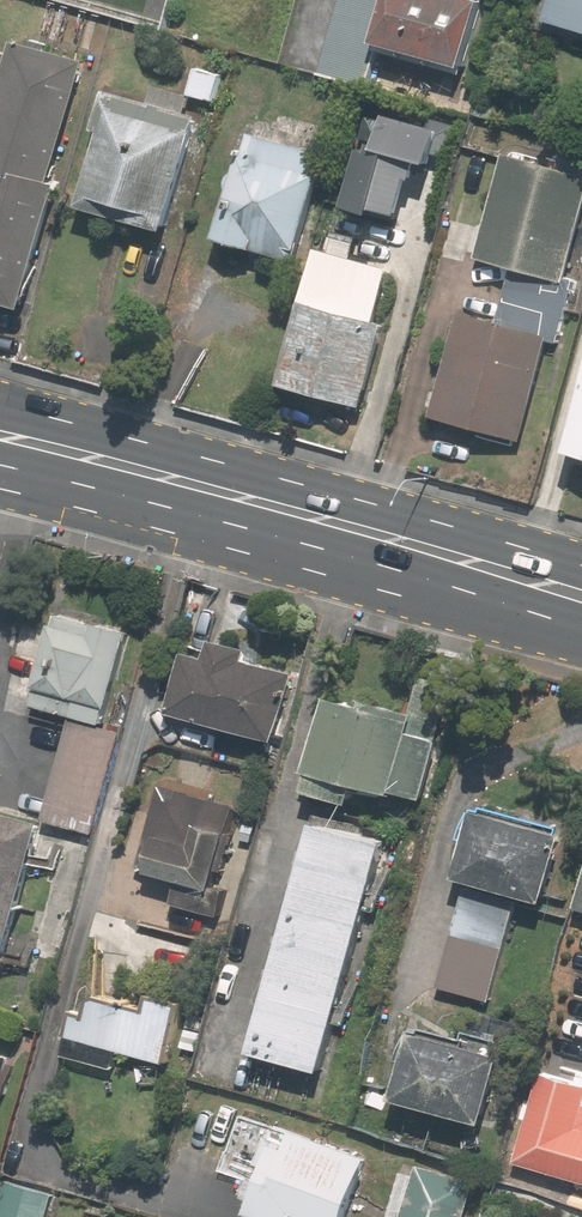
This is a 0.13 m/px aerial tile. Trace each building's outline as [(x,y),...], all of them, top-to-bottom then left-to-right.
[(462,0),(398,0),(385,47),(469,70),(487,7),(462,0)] [(555,16),(581,23),(581,0),(559,0),(555,16)] [(98,56),(23,38),(0,130),(0,295),(36,304),(98,56)] [(159,81),(155,95),(112,84),(101,127),(111,130),(92,203),(182,226),(211,114),(197,110),(201,95),(222,100),(231,66),(201,59),(193,90),(159,81)] [(448,163),(459,121),(402,106),(392,145),(371,140),(355,200),(415,216),(430,159),(448,163)] [(312,256),(341,151),(261,128),(232,234),(312,256)] [(521,262),(575,275),(581,246),(581,149),(569,146),(566,159),(515,146),(488,253),(521,262)] [(388,316),(403,263),(331,243),(293,380),(374,402),(397,319),(388,316)] [(506,319),(558,332),(572,336),(581,296),(581,277),(575,275),(521,262),(506,319)] [(446,412),(532,434),(558,332),(506,319),(472,310),(446,412)] [(114,722),(140,628),(66,608),(41,702),(114,722)] [(287,735),(304,671),(252,657),(256,643),(223,634),(216,658),(194,653),(180,707),(287,735)] [(418,674),(410,707),(344,691),(321,785),(364,796),(369,777),(438,794),(464,685),(418,674)] [(0,803),(0,984),(13,987),(59,818),(101,830),(128,731),(77,718),(51,816),(0,803)] [(229,918),(259,800),(169,777),(146,864),(189,875),(181,906),(229,918)] [(581,831),(581,827),(491,801),(471,874),(563,900),(581,831)] [(402,836),(329,815),(265,1049),(338,1069),(402,836)] [(444,985),(496,1000),(524,899),(471,884),(444,985)] [(170,991),(165,1006),(95,984),(80,1031),(103,1038),(97,1057),(125,1066),(131,1047),(183,1064),(203,1002),(170,991)] [(500,1121),(523,1054),(429,1022),(406,1089),(500,1121)] [(552,1068),(524,1159),(581,1177),(581,1077),(552,1068)] [(262,1183),(254,1213),(269,1216),(361,1216),(380,1149),(304,1129),(238,1111),(222,1173),(262,1183)] [(484,1177),(423,1161),(408,1216),(473,1216),(484,1177)] [(63,1189),(13,1177),(3,1216),(56,1216),(63,1189)]
